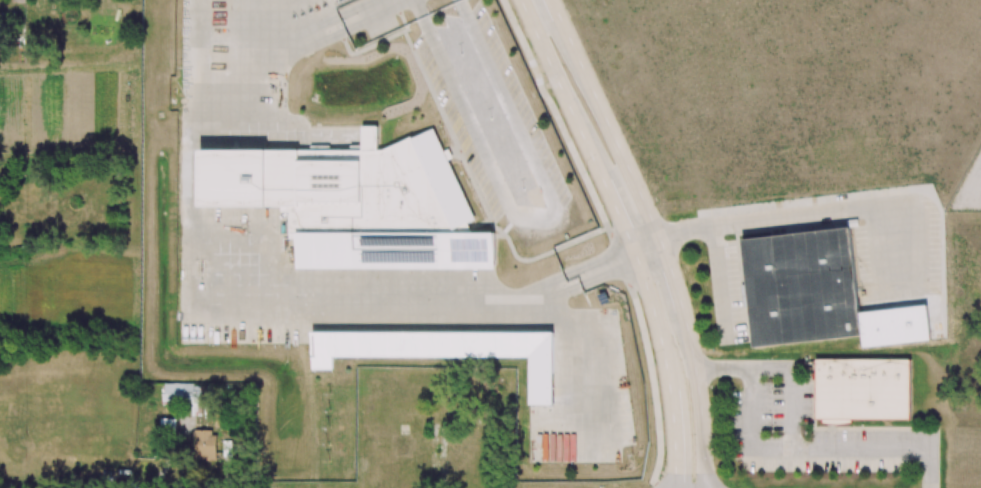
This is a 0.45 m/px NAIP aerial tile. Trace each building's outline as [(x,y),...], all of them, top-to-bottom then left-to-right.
[(201,150),(201,207),(290,206),(290,238),(297,238),(297,269),(495,268),(495,232),(472,233),(468,222),(472,220),(436,128),(413,137),(380,150),(378,150),(378,129),(377,127),(362,127),(362,150),(201,150)] [(743,238),(753,346),(861,337),(851,228),(743,238)] [(554,333),(312,332),(312,370),(333,370),(333,357),(529,358),(528,405),(553,405),(554,333)] [(910,359),(816,359),(816,423),(852,423),(851,419),(910,419),(910,359)] [(215,430),(196,430),(195,460),(215,460),(215,430)]
